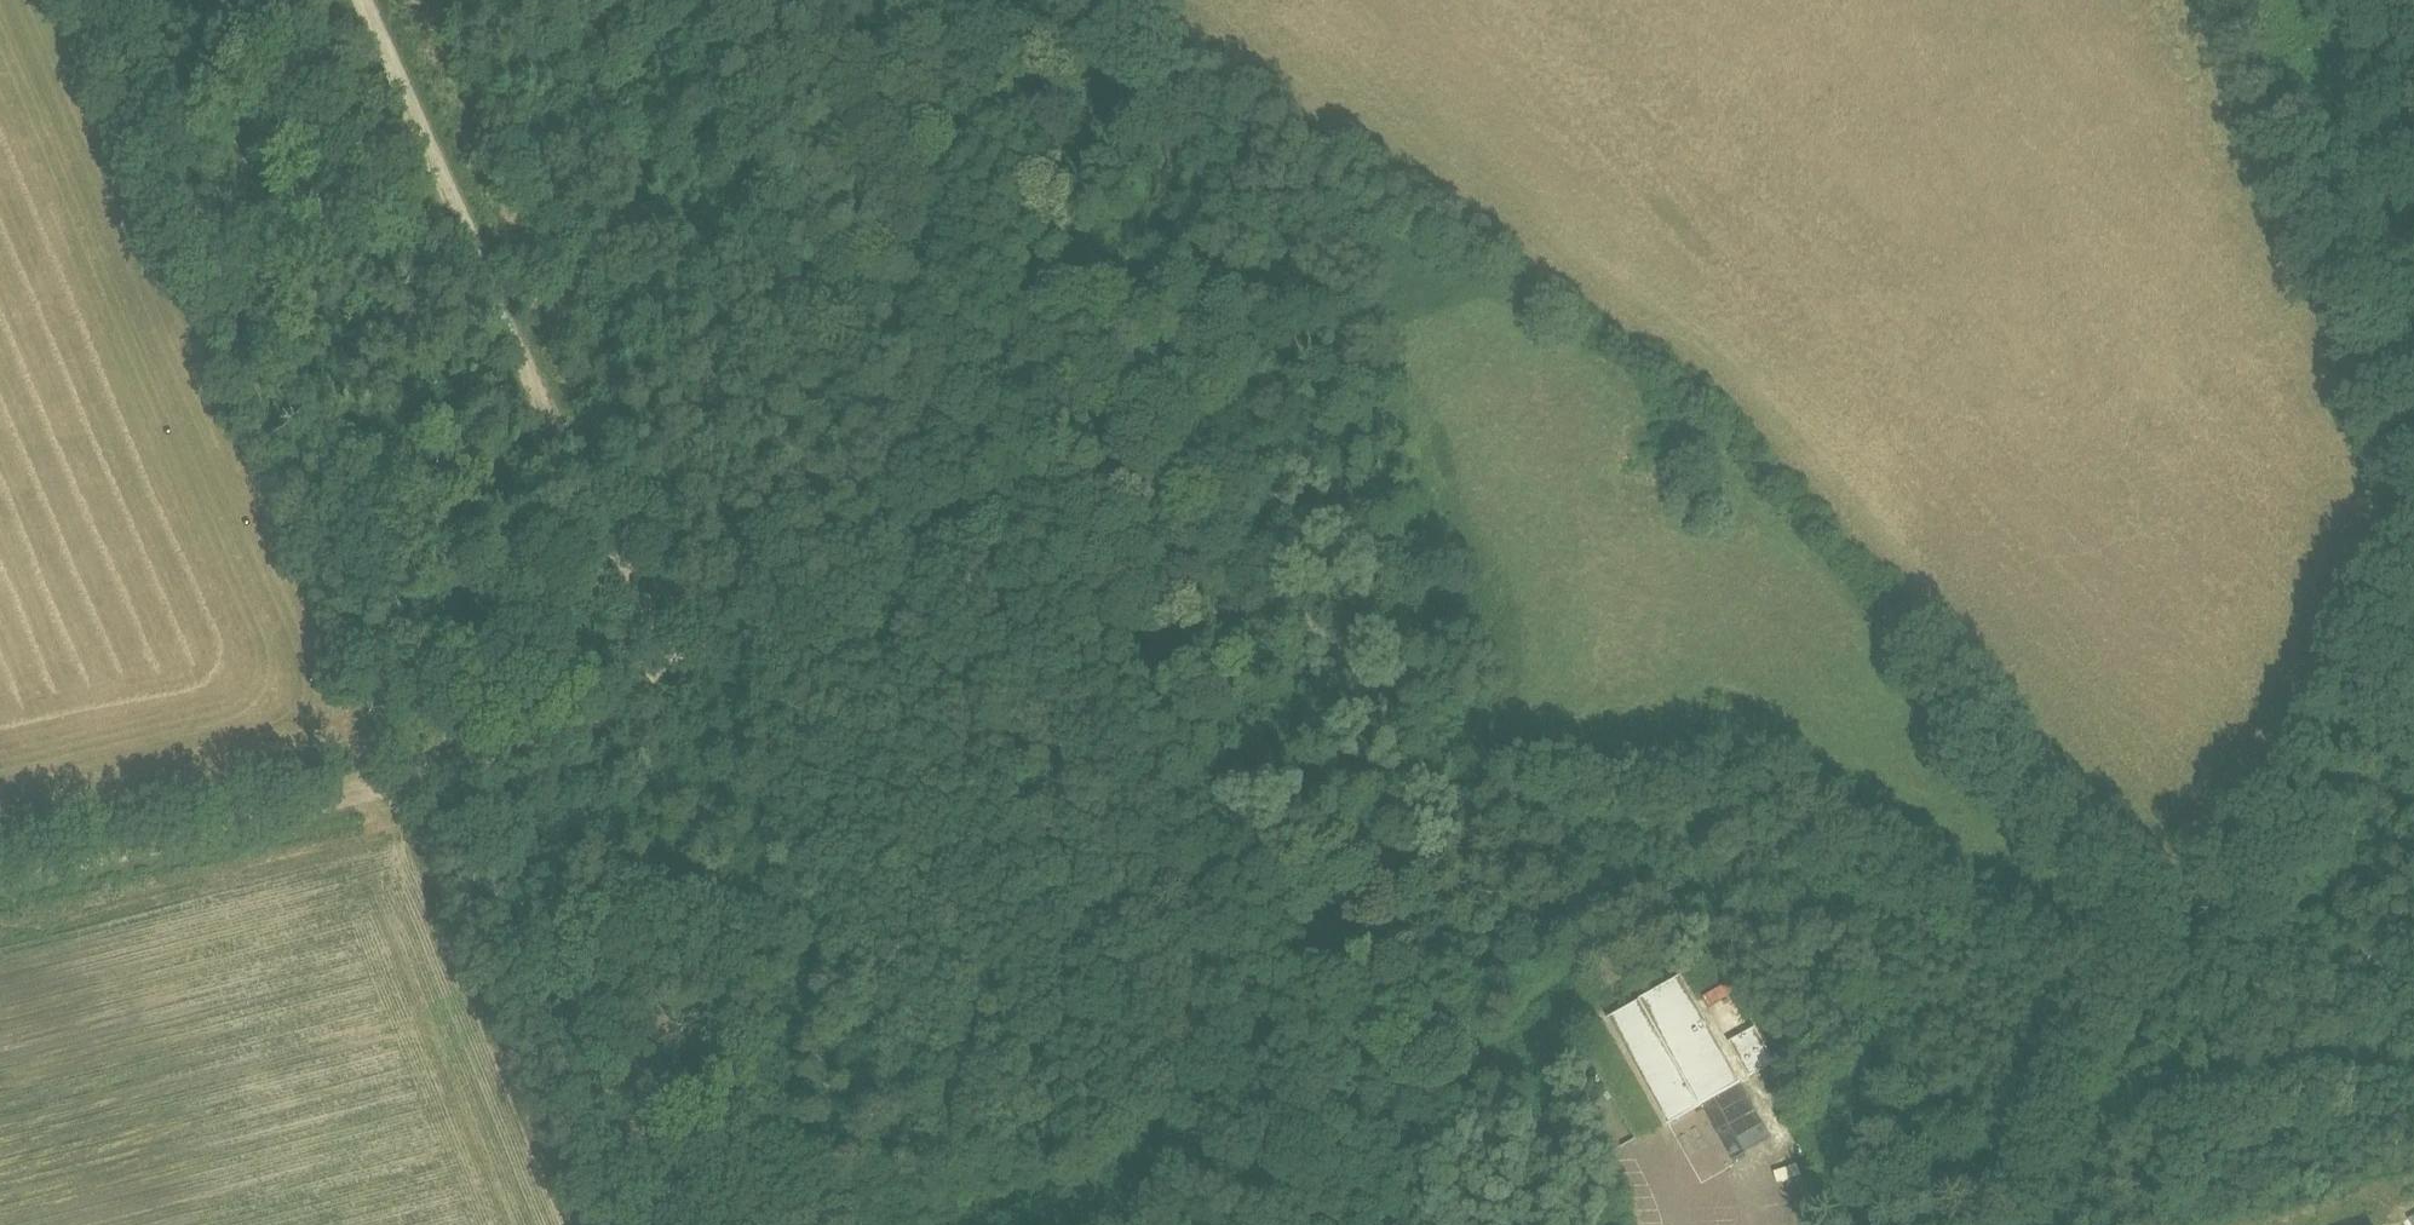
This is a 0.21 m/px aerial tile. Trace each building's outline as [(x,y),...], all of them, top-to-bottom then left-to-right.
[(1680,979),(1610,1019),(1668,1123),(1694,1109),(1696,1108),(1701,1105),(1702,1104),(1732,1157),(1744,1150),(1744,1151),(1770,1137),(1739,1083),(1680,979)] [(1744,1034),(1729,1042),(1748,1077),(1775,1062),(1765,1044),(1753,1051),(1744,1034)]
